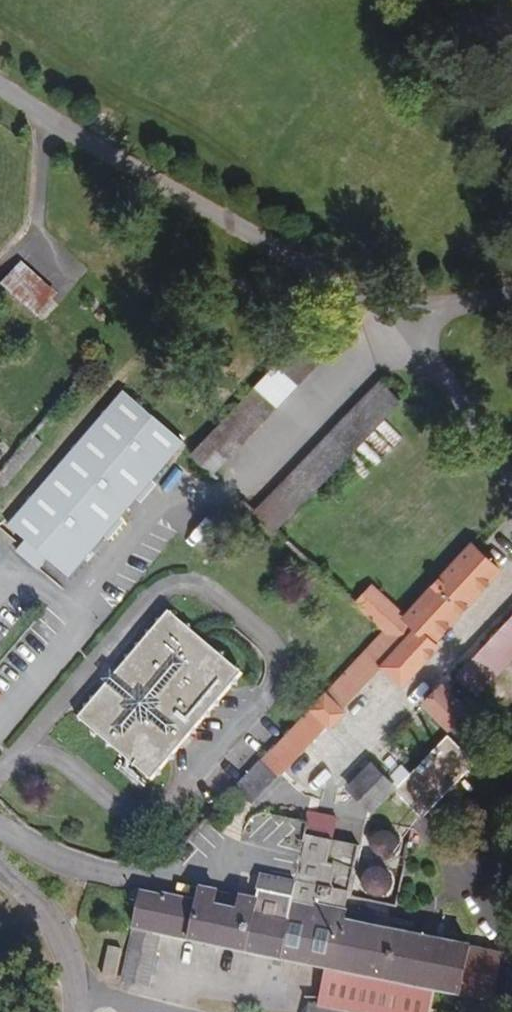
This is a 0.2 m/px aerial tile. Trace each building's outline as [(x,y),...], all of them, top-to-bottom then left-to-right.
[(24,256),(2,280),(0,278),(0,285),(2,283),(15,296),(6,306),(28,326),(62,291),(24,256)] [(214,476),(317,363),(295,343),(192,456),(214,476)] [(278,537),(403,406),(381,382),(254,512),(278,537)] [(73,577),(191,441),(133,389),(5,532),(73,577)] [(369,684),(384,667),(381,665),(421,621),(441,639),(474,603),(469,599),(504,570),(479,545),(404,612),(370,582),(356,598),(384,624),(284,738),(304,756),(366,681),(369,684)] [(494,625),(511,641),(511,604),(494,625)] [(152,789),(244,681),(169,618),(113,684),(77,726),(152,789)] [(487,635),(470,655),(497,678),(511,661),(511,657),(487,635)] [(497,678),(511,692),(511,661),(497,678)] [(511,720),(511,702),(496,687),(449,739),(447,741),(471,763),(511,720)] [(447,741),(449,739),(425,718),(401,741),(424,762),(447,741)] [(285,780),(304,759),(304,756),(284,738),(259,764),(277,780),(285,780)] [(401,789),(373,766),(348,794),(376,818),(401,789)] [(232,822),(255,797),(238,781),(215,806),(232,822)] [(371,883),(376,857),(351,852),(356,827),(327,822),(325,831),(292,823),(287,843),(324,850),(314,893),(310,913),(363,923),(362,930),(390,936),(392,923),(364,918),(366,909),(371,883)] [(386,838),(383,841),(382,845),(383,850),(387,854),(393,854),(397,852),(399,849),(400,845),(399,842),(397,838),(393,837),(389,836),(386,838)] [(392,864),(393,854),(387,854),(383,850),(382,845),(383,841),(376,844),(376,857),(371,883),(377,871),(378,867),(381,864),(385,862),(392,864)] [(394,868),(392,864),(385,862),(381,864),(378,867),(377,871),(378,875),(380,879),(384,880),(388,881),(392,879),(394,876),(395,872),(394,868)] [(362,930),(363,923),(310,913),(314,893),(280,886),(275,908),(218,896),(215,910),(200,907),(143,897),(124,988),(149,993),(160,940),(277,966),(328,975),(320,1011),(311,1010),(310,1011),(435,1011),(438,999),(462,1004),(467,1003),(496,1009),(505,964),(475,958),(475,954),(390,936),(362,930)] [(215,910),(218,896),(206,895),(200,907),(215,910)]
